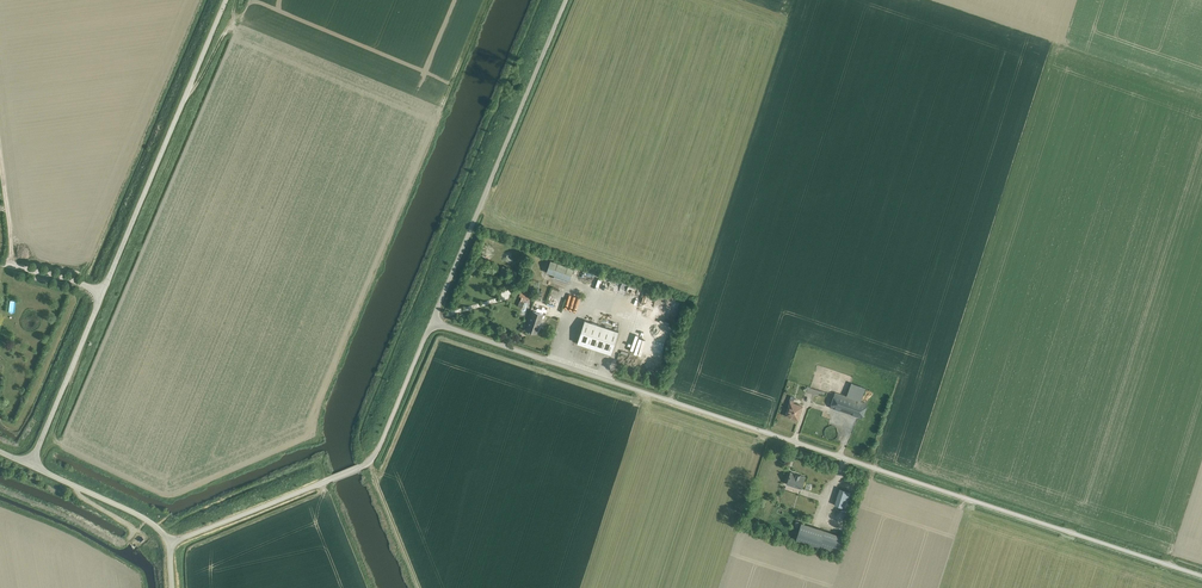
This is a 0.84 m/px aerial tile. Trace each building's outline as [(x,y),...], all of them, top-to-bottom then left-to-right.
[(547,272),(570,281),(574,269),(552,261),(547,272)] [(613,302),(621,296),(614,288),(606,294),(613,302)] [(549,309),(538,305),(536,311),(547,315),(549,309)] [(532,316),(527,331),(535,333),(536,330),(537,330),(541,320),(541,319),(543,319),(545,316),(543,315),(534,312),(532,316)] [(577,343),(611,354),(619,331),(585,320),(577,343)] [(851,383),(847,397),(835,393),(830,407),(862,418),(867,404),(861,401),(865,388),(851,383)] [(806,392),(818,395),(819,390),(811,388),(811,387),(807,386),(806,392)] [(790,403),(787,412),(786,415),(798,419),(802,407),(792,404),(794,398),(791,396),(789,402),(790,403)] [(768,483),(779,486),(784,470),(773,467),(768,483)] [(805,477),(797,474),(790,472),(786,484),(787,484),(788,481),(792,483),(791,486),(793,486),(801,489),(805,477)] [(840,488),(834,505),(846,508),(851,492),(840,488)] [(796,540),(819,547),(818,548),(837,554),(843,536),(801,523),(796,540)]
